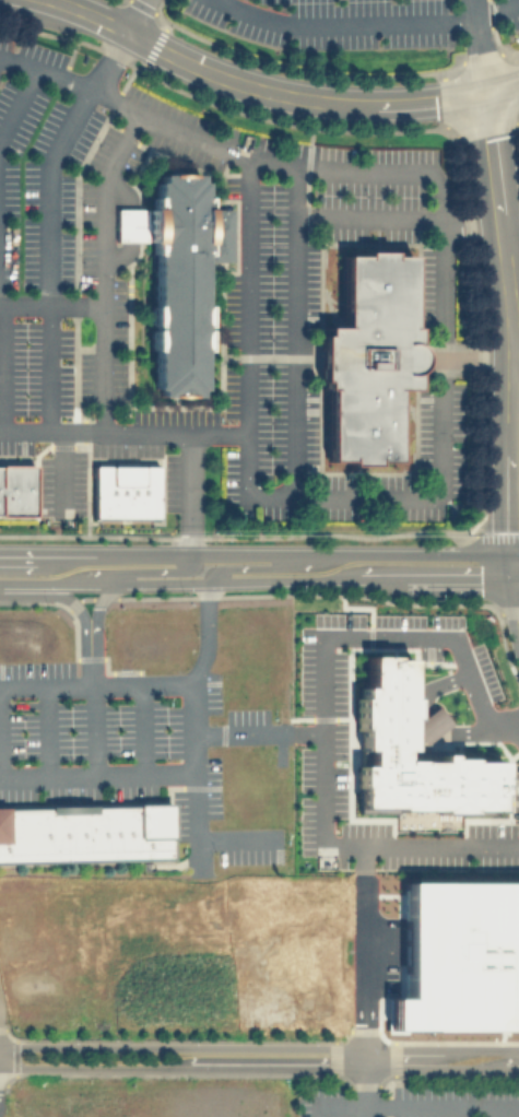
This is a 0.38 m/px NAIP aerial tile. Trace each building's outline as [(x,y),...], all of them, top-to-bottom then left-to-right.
[(152,350),(149,350),(148,303),(152,303),(152,252),(148,252),(148,240),(130,240),(115,240),(115,208),(130,208),(148,208),(148,192),(152,192),(152,179),(157,179),(157,173),(196,173),(196,179),(199,179),(199,195),(203,195),(203,217),(205,217),(205,216),(214,216),(214,208),(229,208),(229,260),(207,260),(207,252),(203,252),(203,254),(199,254),(199,303),(203,303),(203,349),(199,349),(199,387),(194,387),(194,396),(157,396),(157,388),(152,388),(152,350)] [(388,254),(388,249),(362,249),(362,254),(342,254),(341,325),(323,325),(323,334),(320,334),(320,379),(322,379),(322,385),(328,385),(327,459),(346,459),(346,463),(373,463),(373,459),(394,459),(394,386),(413,386),(413,368),(415,367),(418,363),(420,356),(418,350),(415,345),(413,344),(413,325),(409,325),(410,254),(388,254)] [(32,515),(0,515),(0,463),(32,463),(32,515)] [(92,465),(157,465),(157,517),(92,517),(92,465)] [(169,859),(0,863),(0,807),(5,807),(5,808),(135,804),(135,803),(170,802),(172,838),(169,838),(169,859)]
